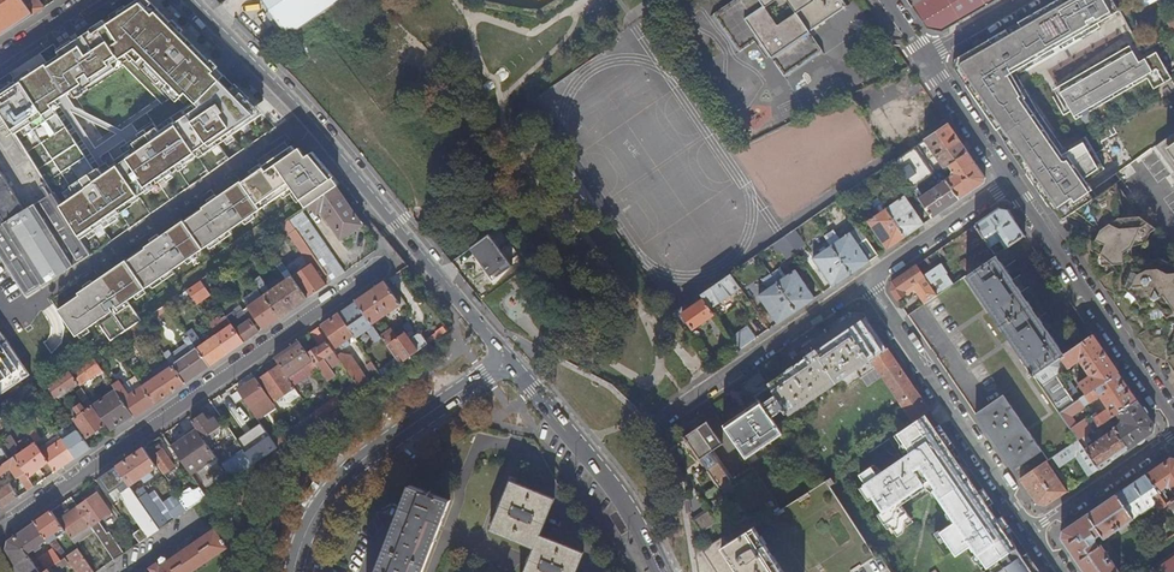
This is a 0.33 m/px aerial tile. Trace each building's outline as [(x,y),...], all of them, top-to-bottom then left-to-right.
[(83,235),(254,118),(248,111),(146,0),(134,0),(0,82),(0,108),(7,119),(16,134),(124,65),(187,112),(52,193),(83,235)] [(33,15),(23,0),(0,0),(0,37),(33,15)] [(33,15),(45,7),(48,5),(46,2),(43,4),(40,0),(23,0),(33,15)] [(300,0),(264,0),(270,10),(275,17),(300,0)] [(289,36),(342,0),(300,0),(275,17),(282,27),(265,39),(269,47),(288,35),(289,36)] [(711,17),(711,18),(715,16),(740,52),(736,54),(737,55),(759,40),(787,80),(788,80),(785,76),(822,51),(825,55),(825,54),(810,32),(851,4),(850,3),(847,6),(843,0),(788,0),(796,12),(778,24),(766,6),(775,0),(736,0),(711,17)] [(942,32),(997,0),(921,0),(911,6),(927,29),(942,32)] [(1008,76),(1120,12),(1113,0),(1057,0),(956,58),(953,68),(1058,220),(1066,215),(1092,199),(1085,186),(1059,159),(1008,76)] [(271,20),(275,17),(270,10),(266,13),(271,20)] [(1173,33),(1173,14),(1173,12),(1165,16),(1173,33)] [(1147,77),(1154,87),(1172,77),(1158,51),(1138,61),(1134,54),(1130,47),(1058,88),(1075,118),(1147,77)] [(722,93),(713,80),(705,86),(714,99),(722,93)] [(967,152),(948,124),(924,140),(944,168),(967,152)] [(1158,143),(1173,167),(1173,132),(1158,143)] [(1085,186),(1106,171),(1090,140),(1059,159),(1085,186)] [(929,155),(921,142),(894,161),(912,189),(931,176),(920,161),(929,155)] [(291,183),(305,201),(333,180),(310,149),(300,156),(294,147),(63,311),(80,333),(291,183)] [(985,178),(967,152),(944,168),(940,170),(942,174),(950,169),(952,172),(951,172),(951,175),(945,178),(959,199),(984,182),(985,178)] [(22,165),(44,199),(52,193),(31,159),(22,165)] [(91,255),(62,208),(52,193),(44,199),(25,210),(0,170),(0,255),(26,295),(91,255)] [(932,218),(959,199),(945,178),(942,174),(940,170),(931,176),(912,189),(932,218)] [(1136,216),(1126,203),(1124,204),(1122,201),(1114,185),(1092,199),(1066,215),(1087,225),(1099,230),(1116,218),(1136,216)] [(362,224),(337,187),(311,204),(317,213),(323,209),(342,238),(362,224)] [(886,208),(905,236),(924,223),(904,196),(886,208)] [(868,220),(888,248),(905,236),(886,208),(881,202),(876,206),(880,212),(868,220)] [(332,282),(347,271),(303,209),(290,219),(327,274),(332,282)] [(1005,248),(1024,235),(1007,209),(998,209),(974,225),(986,242),(987,245),(989,247),(999,240),(1005,248)] [(1090,248),(1102,266),(1115,287),(1154,346),(1164,352),(1173,333),(1172,321),(1172,311),(1166,302),(1173,297),(1173,286),(1170,282),(1173,275),(1173,271),(1164,273),(1154,268),(1149,259),(1138,260),(1139,251),(1148,231),(1154,227),(1136,216),(1116,218),(1099,230),(1090,248)] [(327,274),(290,219),(283,224),(290,235),(291,234),(311,264),(292,276),(307,299),(327,285),(322,278),(327,274)] [(986,242),(974,225),(965,232),(974,245),(979,247),(986,242)] [(794,250),(795,252),(805,245),(794,230),(785,236),(794,250)] [(489,234),(471,248),(492,276),(502,267),(501,264),(508,259),(489,234)] [(851,274),(878,255),(867,238),(857,244),(850,234),(837,242),(833,236),(827,240),(831,246),(851,274)] [(757,255),(761,261),(780,248),(786,255),(794,250),(785,236),(757,255)] [(993,252),(989,247),(987,245),(946,273),(940,265),(924,276),(937,295),(966,275),(995,255),(993,252)] [(833,286),(851,274),(831,246),(814,258),(833,286)] [(255,255),(249,247),(237,255),(241,261),(243,263),(255,255)] [(1091,268),(1137,336),(1148,351),(1166,362),(1173,374),(1173,322),(1172,321),(1173,333),(1164,352),(1154,346),(1115,287),(1102,266),(1090,248),(1091,268)] [(237,255),(227,262),(231,267),(241,261),(237,255)] [(753,267),(761,261),(757,255),(749,261),(753,267)] [(1030,377),(1033,374),(1064,354),(995,255),(966,275),(1032,372),(1028,374),(1030,377)] [(0,258),(0,289),(14,280),(0,258)] [(512,265),(508,259),(501,264),(502,267),(505,271),(512,265)] [(1149,259),(1154,268),(1164,273),(1173,271),(1169,264),(1157,259),(1149,259)] [(307,299),(292,276),(285,265),(280,268),(283,273),(282,273),(287,280),(270,292),(265,286),(261,288),(265,295),(280,317),(307,299)] [(915,290),(924,304),(937,295),(924,276),(916,265),(893,281),(891,291),(897,300),(905,294),(907,296),(909,296),(911,295),(911,293),(915,290)] [(777,283),(796,311),(815,298),(795,271),(777,283)] [(730,274),(701,294),(704,299),(710,307),(739,286),(730,274)] [(759,296),(778,323),(796,311),(777,283),(772,277),(767,280),(771,287),(759,296)] [(201,280),(187,290),(196,305),(202,301),(203,298),(210,294),(201,280)] [(384,281),(355,301),(371,324),(400,304),(384,281)] [(265,295),(248,307),(254,315),(263,329),(280,317),(265,295)] [(692,328),(714,313),(710,307),(704,299),(695,305),(693,303),(689,306),(690,308),(683,313),(692,328)] [(355,301),(337,313),(353,335),(355,338),(367,330),(375,342),(382,338),(380,336),(371,324),(355,301)] [(167,304),(142,320),(145,325),(170,309),(167,304)] [(248,307),(243,310),(249,318),(254,315),(248,307)] [(72,345),(46,308),(35,315),(35,318),(30,326),(20,329),(18,328),(5,337),(0,330),(0,394),(72,345)] [(243,310),(228,320),(232,325),(244,343),(259,332),(249,318),(243,310)] [(337,313),(321,325),(336,346),(338,345),(342,342),(345,346),(350,343),(348,339),(353,335),(337,313)] [(35,318),(35,315),(18,328),(20,329),(30,326),(35,318)] [(771,387),(785,407),(791,414),(870,360),(873,364),(913,422),(931,411),(866,316),(768,383),(771,387)] [(142,320),(125,332),(128,335),(141,327),(149,338),(153,336),(145,325),(142,320)] [(733,335),(741,347),(758,336),(750,324),(733,335)] [(232,325),(217,335),(229,353),(244,343),(232,325)] [(317,328),(310,332),(319,344),(325,340),(317,328)] [(192,329),(186,333),(190,338),(209,366),(229,353),(217,335),(213,329),(209,331),(213,337),(203,345),(192,329)] [(390,329),(380,336),(382,338),(387,345),(397,338),(390,329)] [(397,338),(387,345),(388,347),(392,344),(400,355),(396,358),(399,363),(418,351),(405,332),(397,338)] [(1033,374),(1059,412),(1073,402),(1057,377),(1079,361),(1089,375),(1077,384),(1085,394),(1118,372),(1092,335),(1064,354),(1033,374)] [(114,340),(112,341),(117,348),(122,344),(118,337),(114,340)] [(170,351),(165,354),(173,366),(185,383),(209,366),(190,338),(186,340),(188,344),(172,355),(170,351)] [(316,348),(307,353),(318,368),(326,381),(334,375),(329,368),(340,361),(337,356),(332,350),(325,340),(319,344),(321,346),(317,349),(316,348)] [(298,341),(274,357),(279,365),(288,378),(307,364),(311,370),(313,372),(318,368),(307,353),(298,341)] [(341,353),(337,356),(340,361),(354,382),(356,385),(361,382),(363,386),(368,382),(349,355),(342,355),(341,353)] [(71,370),(78,381),(81,385),(103,370),(93,354),(71,370)] [(378,370),(369,358),(364,361),(377,379),(382,376),(378,370)] [(378,370),(382,376),(399,363),(396,358),(378,370)] [(307,364),(288,378),(291,383),(311,370),(307,364)] [(288,378),(279,365),(259,379),(275,401),(282,396),(284,400),(286,399),(289,402),(299,394),(291,383),(288,378)] [(143,386),(155,404),(185,383),(173,366),(143,386)] [(49,386),(56,397),(78,381),(71,370),(49,386)] [(1059,412),(1078,439),(1092,430),(1084,419),(1076,424),(1071,416),(1085,407),(1084,406),(1099,396),(1107,408),(1092,419),(1097,426),(1115,414),(1136,399),(1118,372),(1085,394),(1073,402),(1059,412)] [(122,385),(123,386),(129,396),(143,386),(136,376),(122,385)] [(113,384),(108,378),(105,380),(110,387),(113,385),(113,384)] [(256,379),(238,391),(258,418),(275,407),(256,379)] [(113,385),(116,390),(123,386),(122,385),(119,380),(113,384),(113,385)] [(337,396),(342,403),(360,391),(356,385),(354,382),(336,395),(337,396)] [(123,386),(116,390),(123,400),(129,396),(123,386)] [(133,415),(135,418),(155,404),(143,386),(129,396),(123,400),(133,415)] [(91,399),(83,387),(77,391),(85,403),(91,399)] [(759,401),(724,425),(747,459),(782,434),(771,417),(785,407),(771,387),(757,396),(759,401)] [(95,405),(111,430),(133,415),(123,400),(116,390),(104,399),(102,396),(99,399),(100,401),(95,405)] [(975,413),(1013,469),(1042,450),(1003,395),(975,413)] [(14,410),(17,415),(37,401),(34,396),(14,410)] [(337,396),(312,413),(314,416),(317,421),(342,403),(337,396)] [(1111,424),(1113,429),(1128,449),(1153,432),(1154,424),(1136,399),(1115,414),(1121,422),(1116,426),(1113,422),(1111,424)] [(255,417),(245,402),(239,406),(249,422),(255,417)] [(106,426),(92,406),(86,410),(82,403),(76,407),(80,414),(75,418),(89,438),(106,426)] [(913,422),(889,438),(904,460),(879,476),(873,467),(861,475),(867,484),(861,488),(870,501),(875,498),(884,512),(879,515),(889,530),(892,527),(899,537),(905,533),(907,522),(912,519),(903,505),(927,489),(929,492),(935,487),(944,481),(944,480),(950,476),(948,474),(960,466),(950,451),(947,446),(953,443),(931,411),(913,422)] [(203,414),(192,421),(204,438),(220,427),(213,418),(209,422),(203,414)] [(314,416),(292,431),(295,436),(317,421),(314,416)] [(190,422),(196,429),(202,439),(204,438),(192,421),(190,422)] [(685,436),(748,531),(781,510),(752,467),(733,480),(713,450),(723,444),(714,432),(707,422),(685,436)] [(34,440),(35,443),(41,439),(31,424),(25,427),(34,440)] [(65,441),(76,458),(90,449),(74,425),(72,426),(75,433),(65,441)] [(196,429),(171,447),(191,476),(215,458),(202,439),(196,429)] [(1113,429),(1084,449),(1099,469),(1128,449),(1113,429)] [(6,443),(14,456),(29,478),(49,462),(42,452),(35,443),(34,440),(31,442),(32,444),(19,454),(15,447),(18,446),(11,435),(4,439),(6,443)] [(270,437),(245,454),(253,465),(277,448),(274,442),(270,437)] [(274,442),(277,448),(285,442),(282,437),(274,442)] [(42,452),(49,462),(55,472),(76,458),(65,441),(62,438),(42,452)] [(1084,449),(1078,439),(1050,458),(1055,466),(1068,458),(1075,469),(1080,476),(1075,479),(1078,483),(1099,469),(1084,449)] [(14,456),(6,443),(0,447),(0,466),(14,456)] [(956,448),(953,443),(947,446),(950,451),(956,448)] [(174,467),(159,444),(149,451),(164,473),(174,467)] [(116,467),(129,486),(142,478),(145,483),(154,476),(151,472),(156,468),(143,448),(116,467)] [(245,454),(243,450),(222,464),(232,479),(253,465),(245,454)] [(0,466),(0,477),(11,469),(17,479),(20,477),(28,491),(35,486),(29,478),(14,456),(0,466)] [(1171,457),(1145,474),(1158,492),(1166,487),(1169,487),(1173,494),(1173,458),(1171,457)] [(431,466),(427,460),(417,467),(422,473),(431,466)] [(1067,491),(1045,461),(1020,479),(1037,504),(1046,505),(1067,491)] [(944,481),(935,487),(937,491),(936,492),(950,514),(952,512),(947,505),(952,494),(951,492),(969,479),(960,466),(948,474),(950,476),(944,480),(944,481)] [(116,467),(99,478),(111,496),(114,494),(112,491),(123,484),(126,488),(129,486),(116,467)] [(1080,476),(1075,469),(1070,472),(1075,479),(1080,476)] [(1158,492),(1145,474),(1116,494),(1133,519),(1154,505),(1159,511),(1167,505),(1166,504),(1160,496),(1158,492)] [(877,557),(831,486),(837,483),(833,475),(781,510),(748,531),(729,543),(725,536),(701,551),(715,571),(855,571),(877,557)] [(973,547),(983,561),(983,562),(985,560),(991,568),(1018,550),(1008,536),(1005,531),(1010,527),(1004,517),(998,521),(989,508),(985,503),(991,499),(984,489),(979,493),(969,479),(951,492),(952,494),(947,505),(952,512),(959,522),(941,533),(958,557),(973,547)] [(534,548),(540,534),(555,498),(510,481),(490,530),(534,548)] [(19,497),(14,489),(16,488),(13,482),(0,491),(0,510),(19,497)] [(450,501),(410,485),(377,571),(422,571),(450,501)] [(143,487),(134,493),(153,521),(162,515),(143,487)] [(133,534),(139,543),(159,530),(153,521),(134,493),(133,492),(126,497),(131,504),(128,506),(143,528),(133,534)] [(98,493),(78,507),(95,532),(114,560),(124,554),(109,532),(107,533),(99,521),(112,513),(98,493)] [(1168,503),(1171,501),(1165,493),(1160,496),(1166,504),(1168,503)] [(1116,494),(1062,531),(1061,538),(1084,571),(1119,571),(1120,571),(1111,560),(1108,562),(1106,559),(1109,557),(1101,545),(1098,546),(1095,541),(1096,538),(1101,535),(1104,539),(1117,530),(1115,526),(1117,525),(1119,528),(1133,519),(1116,494)] [(183,501),(188,509),(196,504),(190,496),(183,501)] [(72,511),(58,520),(66,532),(71,539),(71,538),(75,544),(95,532),(78,507),(72,498),(65,502),(72,511)] [(985,503),(989,508),(994,504),(991,499),(985,503)] [(186,511),(182,504),(169,513),(174,519),(186,511)] [(162,515),(153,521),(159,530),(174,519),(169,513),(168,511),(162,515)] [(52,512),(35,523),(47,540),(49,543),(66,532),(58,520),(52,512)] [(35,523),(8,541),(7,551),(20,571),(43,571),(41,570),(39,571),(27,554),(33,549),(35,551),(41,547),(40,544),(47,540),(35,523)] [(238,540),(226,524),(216,531),(215,530),(160,567),(157,563),(150,568),(153,571),(191,571),(238,540)] [(1008,536),(1014,532),(1010,527),(1005,531),(1008,536)] [(534,548),(524,571),(576,571),(584,553),(540,534),(534,548)] [(56,541),(51,545),(53,549),(61,560),(66,556),(56,541)] [(79,571),(94,571),(78,548),(66,556),(61,560),(54,565),(58,570),(68,564),(71,568),(74,565),(79,571)] [(39,559),(47,570),(48,569),(54,565),(61,560),(53,549),(39,559)] [(1030,571),(1031,570),(1018,550),(991,568),(987,570),(988,571),(1031,571),(1030,571)] [(1158,567),(1162,571),(1172,571),(1173,571),(1173,556),(1158,567)] [(985,571),(987,570),(991,568),(985,560),(983,562),(983,561),(979,564),(985,571)]
